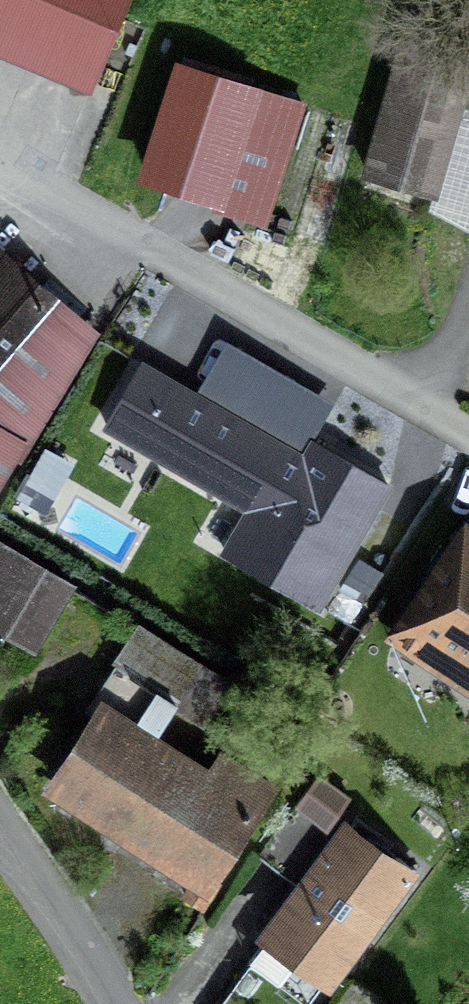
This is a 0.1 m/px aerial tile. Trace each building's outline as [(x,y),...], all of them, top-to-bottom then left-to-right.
[(143,0),(0,0),(0,52),(102,95),(143,0)] [(445,202),(468,123),(468,54),(414,37),(371,179),(445,202)] [(274,231),(316,106),(189,63),(147,188),(274,231)] [(77,323),(8,274),(0,284),(0,450),(77,323)] [(309,458),(142,366),(108,425),(248,502),(222,549),(319,603),(385,484),(316,445),(309,458)] [(386,646),(468,703),(468,525),(386,646)] [(50,578),(8,551),(0,565),(0,639),(5,642),(50,578)] [(223,911),(300,799),(233,753),(217,776),(118,707),(56,797),(223,911)] [(427,874),(354,820),(260,947),(333,1001),(427,874)]
